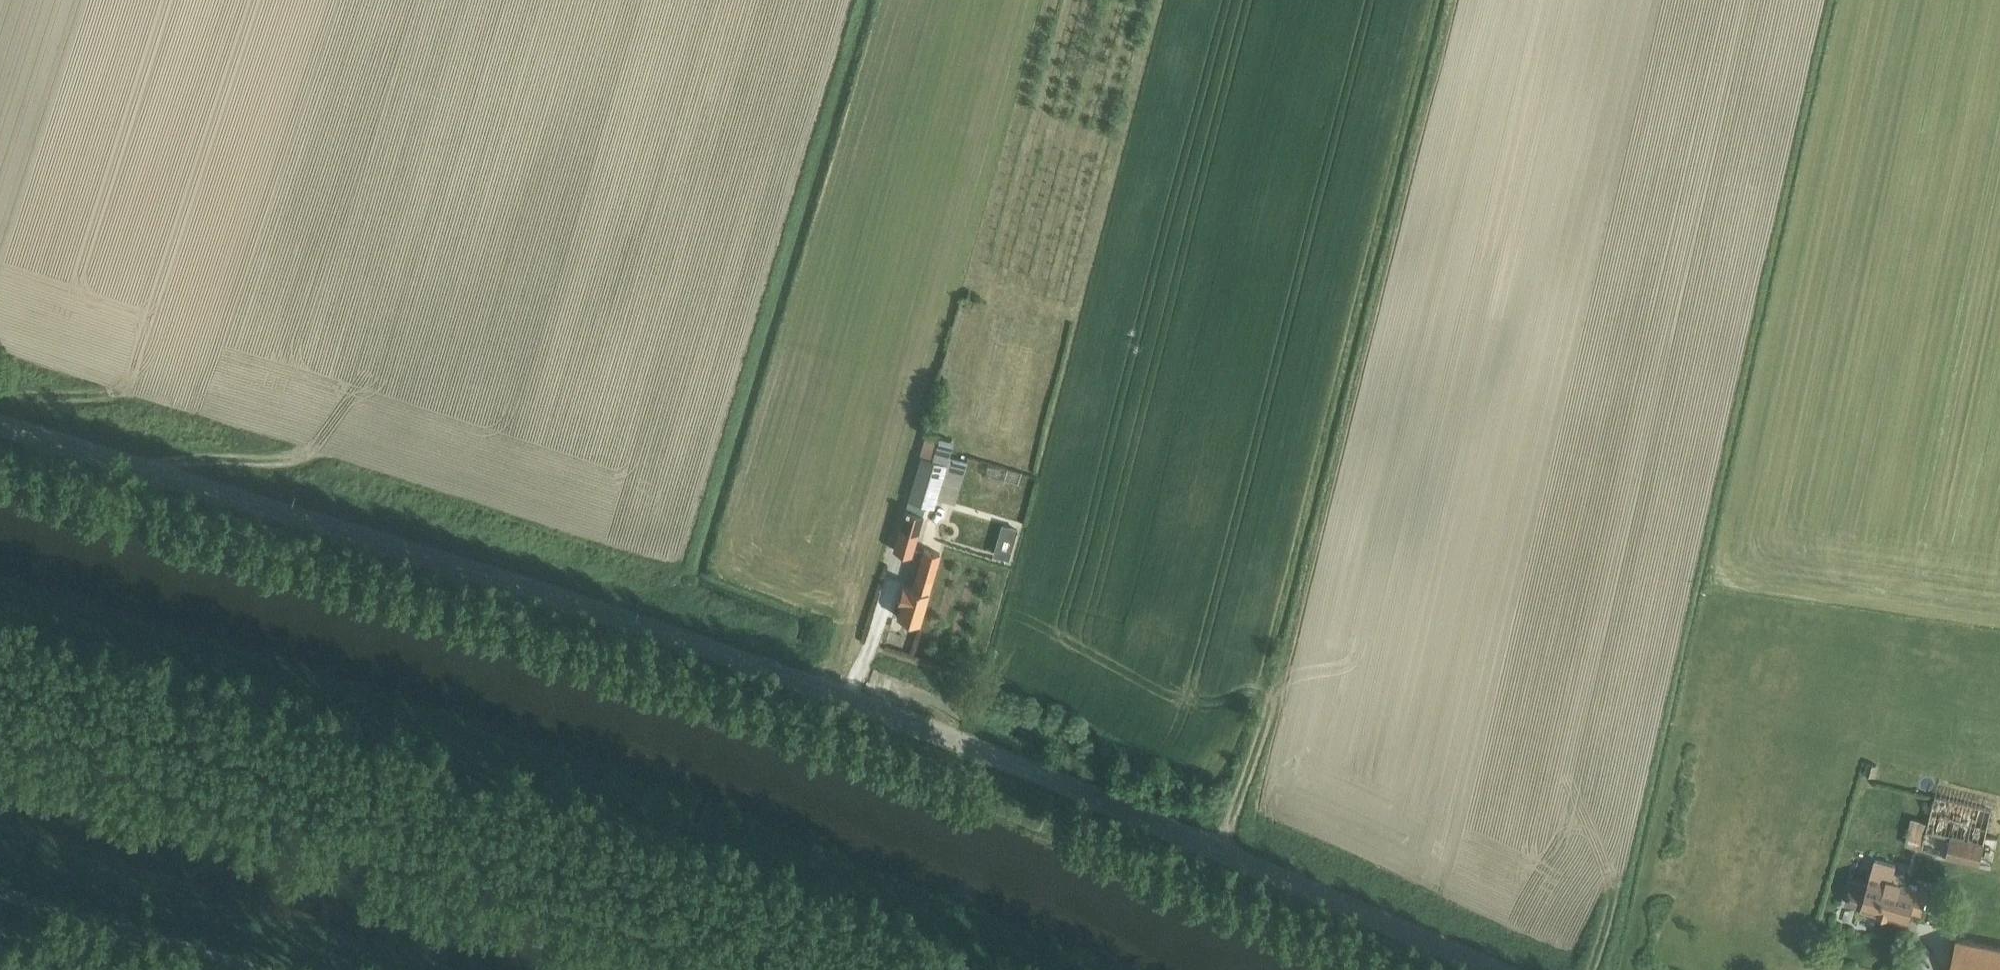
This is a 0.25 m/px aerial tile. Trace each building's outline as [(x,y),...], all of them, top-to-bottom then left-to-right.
[(949,451),(919,443),(893,535),(915,541),(925,503),(934,505),(949,451)] [(919,613),(938,542),(923,538),(917,561),(903,558),(890,605),(919,613)] [(1912,815),(1905,842),(1980,861),(1981,858),(1994,862),(1999,836),(1987,832),(1994,799),(1937,785),(1929,819),(1912,815)] [(1868,882),(1862,904),(1909,918),(1912,908),(1922,911),(1929,886),(1905,879),(1906,873),(1896,869),(1897,862),(1876,856),(1868,882)] [(1862,904),(1868,882),(1852,877),(1845,900),(1862,904)] [(1957,935),(1950,969),(1999,969),(1999,944),(1957,935)]
